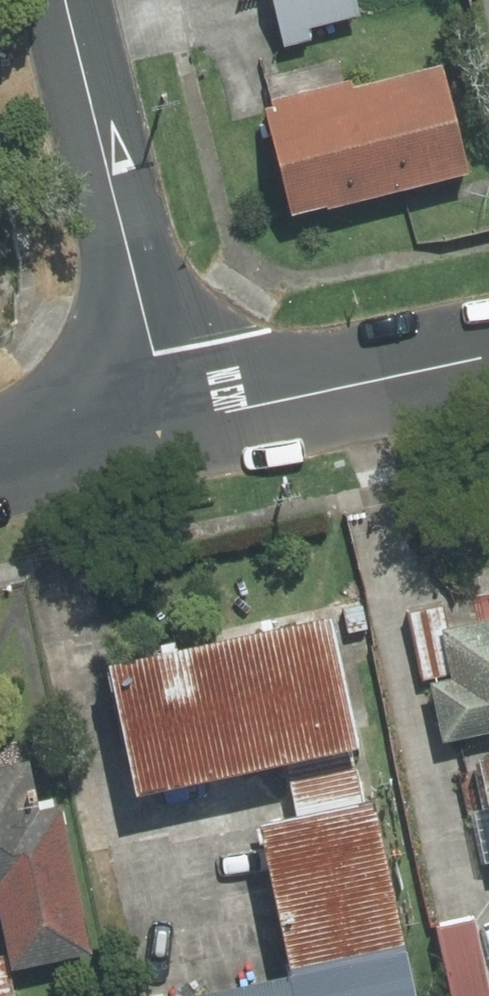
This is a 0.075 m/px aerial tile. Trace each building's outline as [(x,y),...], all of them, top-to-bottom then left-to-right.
[(297,42),(322,36),(319,26),(373,13),(370,0),(287,0),(297,42)] [(443,58),(266,100),(292,210),(469,169),(443,58)] [(356,735),(375,731),(349,598),(120,642),(147,776),(292,747),(302,798),(275,804),(306,954),(150,987),(152,995),(435,995),(390,780),(366,785),(356,735)] [(460,666),(439,671),(452,733),(488,725),(488,611),(450,619),(460,666)] [(5,880),(22,956),(98,939),(66,791),(35,797),(24,743),(0,748),(0,881),(5,880)] [(0,953),(0,995),(22,995),(13,950),(0,953)]
